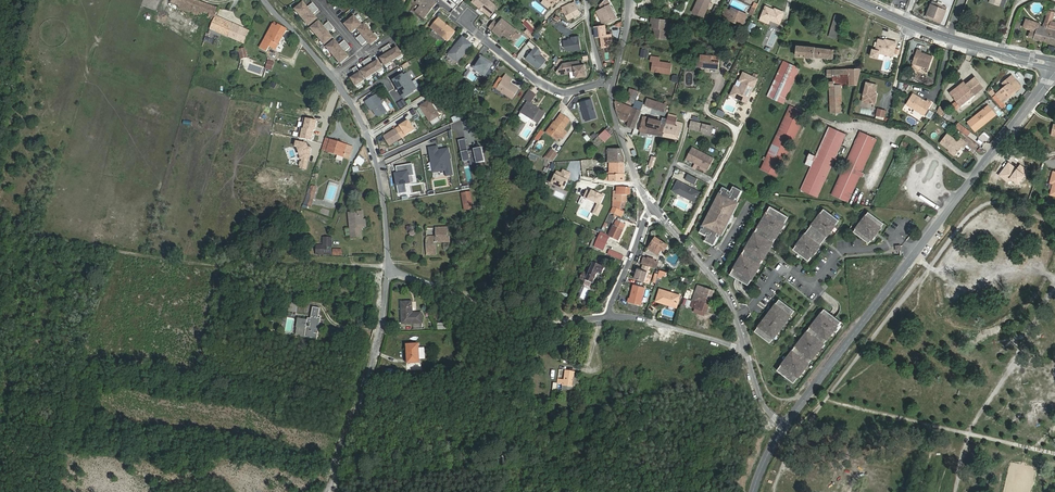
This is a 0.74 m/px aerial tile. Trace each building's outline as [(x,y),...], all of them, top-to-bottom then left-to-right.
[(218,8),(195,0),(172,0),(172,2),(179,5),(178,8),(200,16),(200,17),(213,22),(216,16),(218,8)] [(424,18),(437,3),(433,0),(432,1),(431,0),(418,0),(416,2),(421,6),(416,12),(424,18)] [(473,2),(480,8),(481,8),(482,9),(483,10),(491,16),(498,7),(489,0),(474,0),(473,2)] [(608,0),(605,0),(600,5),(601,9),(596,11),(603,25),(617,18),(610,4),(608,0)] [(668,0),(660,0),(657,0),(657,8),(669,8),(668,0)] [(693,12),(703,17),(711,0),(698,0),(693,12)] [(932,1),(927,15),(942,21),(947,7),(942,5),(943,3),(938,1),(937,3),(932,1)] [(303,2),(296,9),(300,14),(301,13),(304,16),(315,6),(313,3),(307,7),(303,2)] [(569,4),(567,5),(573,17),(580,13),(576,5),(571,7),(569,4)] [(568,20),(573,17),(567,5),(562,7),(568,20)] [(305,20),(309,25),(317,19),(313,14),(318,10),(315,6),(304,16),(306,19),(305,20)] [(766,6),(762,17),(760,20),(768,23),(770,20),(779,24),(784,13),(775,9),(774,10),(766,6)] [(675,9),(674,15),(682,17),(684,11),(675,9)] [(747,15),(740,11),(739,12),(731,9),(731,11),(727,9),(723,17),(742,25),(747,15)] [(1045,42),(1054,44),(1054,22),(1052,21),(1054,13),(1049,11),(1044,27),(1048,29),(1045,42)] [(345,24),(352,32),(363,23),(360,19),(358,21),(354,15),(349,20),(345,24)] [(245,44),(250,32),(216,16),(213,22),(210,28),(245,44)] [(842,18),(836,16),(829,37),(836,38),(842,18)] [(456,32),(439,18),(431,27),(448,41),(456,32)] [(524,18),(521,21),(533,34),(536,31),(524,18)] [(668,21),(652,18),(651,23),(653,23),(652,28),(656,28),(655,38),(665,39),(668,21)] [(499,24),(495,21),(490,27),(501,36),(503,33),(511,39),(518,31),(503,19),(499,24)] [(1034,39),(1045,42),(1048,29),(1044,27),(1040,26),(1041,24),(1026,19),(1024,27),(1031,29),(1029,37),(1034,39)] [(311,28),(316,33),(317,32),(319,35),(331,25),(328,22),(323,26),(319,21),(311,28)] [(754,33),(757,24),(751,21),(748,30),(754,33)] [(276,50),(287,29),(278,24),(275,22),(273,24),(260,47),(267,51),(269,47),(276,50)] [(371,27),(366,23),(358,29),(362,34),(356,38),(359,42),(371,32),(369,29),(371,27)] [(320,39),(325,44),(333,38),(329,33),(334,29),(331,25),(319,35),(322,38),(320,39)] [(611,35),(607,35),(605,26),(595,27),(597,37),(601,36),(603,47),(612,46),(611,35)] [(371,44),(379,38),(375,33),(373,34),(371,32),(359,42),(362,45),(367,40),(371,44)] [(463,36),(447,54),(458,63),(473,44),(463,36)] [(568,39),(563,40),(564,47),(568,52),(581,50),(579,36),(571,37),(571,39),(570,39),(570,38),(568,38),(568,39)] [(878,39),(876,50),(873,49),(871,56),(878,58),(879,53),(893,57),(897,42),(885,39),(885,41),(878,39)] [(339,45),(335,40),(327,47),(332,52),(333,51),(335,54),(347,44),(344,41),(339,45)] [(341,63),(348,56),(345,52),(350,47),(347,44),(335,54),(337,57),(336,58),(341,63)] [(398,60),(403,57),(397,47),(393,50),(389,44),(385,47),(393,60),(397,58),(398,60)] [(526,58),(539,69),(547,60),(540,54),(542,52),(540,49),(535,45),(533,49),(526,58)] [(834,50),(824,49),(815,47),(796,46),(796,48),(798,48),(797,57),(815,57),(833,59),(834,50)] [(381,58),(386,67),(392,64),(391,62),(393,60),(385,47),(381,49),(385,55),(381,58)] [(647,58),(649,49),(642,48),(640,56),(647,58)] [(233,61),(240,59),(238,50),(231,52),(233,61)] [(918,50),(913,63),(928,69),(933,57),(920,52),(921,51),(918,50)] [(720,56),(701,54),(700,59),(698,59),(697,67),(719,69),(720,56)] [(492,63),(481,56),(473,67),(485,75),(492,63)] [(378,73),(384,70),(378,60),(373,63),(370,57),(366,59),(374,73),(377,71),(378,73)] [(651,61),(654,61),(653,69),(660,70),(660,72),(670,73),(672,64),(659,62),(660,58),(652,57),(651,61)] [(555,65),(557,66),(560,61),(564,60),(564,58),(559,59),(557,62),(555,65)] [(361,71),(367,80),(372,77),(371,75),(374,73),(366,59),(362,62),(366,68),(361,71)] [(580,60),(562,63),(556,72),(560,75),(566,74),(566,72),(575,71),(576,78),(588,76),(586,63),(581,64),(580,60)] [(784,61),(768,96),(784,103),(792,85),(799,69),(784,61)] [(364,80),(356,66),(352,69),(356,75),(351,78),(357,87),(363,84),(361,82),(364,80)] [(849,85),(858,85),(861,69),(849,69),(842,70),(833,70),(828,70),(828,77),(833,77),(833,82),(830,82),(830,86),(831,113),(842,112),(841,86),(849,85)] [(759,78),(743,71),(739,81),(742,82),(740,87),(735,84),(729,95),(747,104),(759,78)] [(395,81),(405,97),(417,90),(406,73),(395,81)] [(504,80),(498,89),(498,90),(512,99),(519,89),(510,83),(512,79),(506,75),(503,80),(504,80)] [(1002,83),(1005,87),(996,94),(1003,102),(1011,96),(1010,95),(1017,89),(1012,82),(1015,79),(1012,75),(1002,83)] [(960,107),(961,107),(984,88),(975,77),(955,92),(954,90),(950,93),(956,101),(960,107)] [(907,91),(909,85),(899,82),(898,88),(907,91)] [(867,83),(863,101),(875,104),(877,94),(875,94),(877,85),(867,83)] [(630,102),(633,103),(637,93),(637,91),(631,89),(628,95),(632,97),(630,102)] [(530,118),(539,124),(545,114),(530,104),(536,95),(532,93),(528,100),(529,101),(519,116),(519,117),(527,122),(528,122),(530,118)] [(913,94),(907,105),(924,115),(932,103),(928,101),(927,102),(913,94)] [(381,116),(387,112),(382,104),(383,103),(377,95),(366,102),(371,110),(373,109),(377,115),(381,116)] [(592,98),(580,102),(586,121),(597,118),(592,98)] [(665,104),(648,99),(646,105),(664,111),(667,103),(665,103),(665,104)] [(429,101),(421,107),(433,126),(441,121),(438,117),(440,116),(437,111),(438,110),(434,104),(432,105),(429,101)] [(633,107),(616,101),(615,102),(617,111),(619,117),(627,120),(633,108),(633,107)] [(960,107),(956,101),(952,104),(956,110),(960,107)] [(777,176),(805,114),(790,107),(768,153),(761,169),(777,176)] [(940,107),(937,112),(943,117),(944,117),(948,120),(951,116),(940,107)] [(984,121),(992,114),(987,107),(968,122),(974,129),(977,127),(979,129),(986,123),(984,121)] [(643,112),(633,108),(627,120),(629,121),(628,126),(635,128),(639,116),(642,115),(643,112)] [(726,112),(719,109),(716,114),(723,117),(726,112)] [(928,110),(924,116),(930,119),(934,113),(928,110)] [(930,120),(934,122),(938,116),(934,113),(930,120)] [(550,130),(560,138),(562,139),(567,132),(564,130),(570,121),(561,114),(550,130)] [(668,116),(667,119),(663,136),(679,139),(683,123),(676,121),(677,118),(668,116)] [(647,133),(663,136),(667,119),(664,118),(663,123),(658,122),(658,120),(645,118),(640,131),(647,133)] [(414,131),(408,121),(396,129),(401,138),(414,131)] [(691,122),(690,129),(711,134),(713,127),(700,124),(701,122),(700,122),(699,124),(691,122)] [(959,123),(956,127),(967,136),(970,132),(959,123)] [(830,127),(818,153),(816,156),(811,167),(801,190),(817,198),(836,157),(846,134),(830,127)] [(401,138),(396,129),(383,137),(389,146),(401,138)] [(560,138),(550,130),(548,133),(558,140),(560,138)] [(600,135),(605,141),(611,136),(605,130),(600,135)] [(832,195),(848,202),(852,194),(876,139),(860,131),(832,195)] [(587,133),(583,136),(587,141),(591,138),(587,133)] [(947,134),(940,142),(949,150),(948,151),(954,156),(962,147),(964,148),(967,144),(960,138),(958,142),(947,134)] [(327,139),(323,150),(349,158),(353,147),(327,139)] [(465,139),(458,140),(464,166),(485,161),(482,147),(468,150),(465,139)] [(438,145),(428,147),(432,173),(445,171),(446,176),(454,175),(449,148),(439,149),(438,145)] [(709,170),(715,159),(693,147),(687,158),(709,170)] [(622,149),(609,149),(608,162),(610,162),(624,162),(624,157),(622,149)] [(547,157),(553,161),(558,154),(552,150),(547,157)] [(811,167),(816,156),(810,153),(805,164),(811,167)] [(657,157),(651,155),(648,166),(653,168),(657,157)] [(624,162),(610,162),(610,181),(624,181),(624,162)] [(412,164),(396,167),(397,172),(394,173),(396,186),(397,186),(399,194),(407,193),(406,185),(410,184),(409,176),(414,175),(412,164)] [(689,174),(686,178),(695,183),(697,178),(689,174)] [(694,202),(699,192),(683,184),(678,194),(694,202)] [(311,206),(313,199),(317,187),(313,186),(309,194),(308,194),(305,203),(311,206)] [(720,193),(711,210),(712,211),(711,214),(709,214),(703,225),(705,226),(703,229),(702,228),(700,232),(706,235),(707,235),(708,235),(706,241),(714,245),(718,237),(717,236),(718,233),(722,235),(726,226),(725,225),(726,222),(730,224),(731,221),(729,220),(730,218),(732,219),(734,215),(730,214),(732,210),(734,211),(738,203),(734,201),(736,198),(738,199),(742,190),(733,186),(731,191),(729,190),(723,187),(721,190),(723,191),(721,194),(720,193)] [(626,195),(630,195),(630,188),(617,187),(617,191),(614,191),(613,200),(614,201),(614,203),(613,208),(611,212),(621,217),(623,213),(620,211),(623,204),(627,204),(626,195)] [(585,210),(591,197),(570,188),(564,200),(585,210)] [(463,194),(465,210),(473,209),(471,192),(463,194)] [(770,207),(730,274),(748,285),(788,217),(770,207)] [(824,209),(793,250),(808,261),(839,221),(824,209)] [(362,228),(364,228),(362,211),(349,212),(352,239),(363,238),(362,228)] [(869,212),(854,232),(869,243),(884,223),(869,212)] [(616,221),(614,226),(609,236),(618,240),(623,230),(625,225),(624,225),(626,222),(618,218),(617,221),(616,221)] [(447,228),(437,228),(437,236),(427,237),(428,254),(436,254),(436,245),(435,245),(434,243),(450,242),(450,237),(448,237),(447,228)] [(598,243),(604,245),(607,238),(600,235),(597,242),(598,243)] [(664,250),(668,245),(656,237),(649,248),(658,254),(662,249),(664,250)] [(317,254),(332,254),(332,238),(324,238),(323,246),(317,246),(317,254)] [(604,245),(598,243),(596,248),(605,252),(607,247),(604,245)] [(622,260),(624,256),(610,250),(609,254),(622,260)] [(644,257),(642,263),(656,268),(658,262),(644,257)] [(583,273),(580,279),(585,281),(586,280),(593,283),(598,273),(602,275),(605,267),(593,262),(588,275),(583,273)] [(638,268),(634,278),(645,282),(650,266),(643,264),(641,269),(638,268)] [(870,280),(870,270),(858,271),(859,281),(870,280)] [(629,298),(628,302),(641,305),(645,287),(634,285),(630,299),(629,298)] [(696,291),(693,301),(697,302),(699,297),(703,299),(704,296),(711,299),(714,290),(700,286),(698,292),(696,291)] [(668,303),(676,306),(679,295),(660,289),(656,301),(667,304),(668,303)] [(707,311),(711,299),(704,296),(703,299),(699,297),(697,302),(693,301),(691,306),(696,307),(698,308),(705,311),(707,311)] [(779,299),(755,331),(770,343),(795,311),(779,299)] [(403,324),(422,323),(422,313),(413,313),(412,302),(402,302),(403,324)] [(305,337),(317,339),(321,318),(318,317),(320,308),(313,307),(311,318),(308,318),(308,320),(299,319),(297,327),(306,328),(305,337)] [(824,308),(777,370),(794,382),(840,321),(824,308)] [(691,319),(689,326),(710,332),(712,325),(691,319)] [(438,323),(438,330),(449,329),(449,322),(438,323)] [(419,344),(407,345),(408,363),(420,362),(419,344)] [(562,384),(562,386),(573,387),(575,372),(559,369),(559,370),(557,384),(562,384)]
